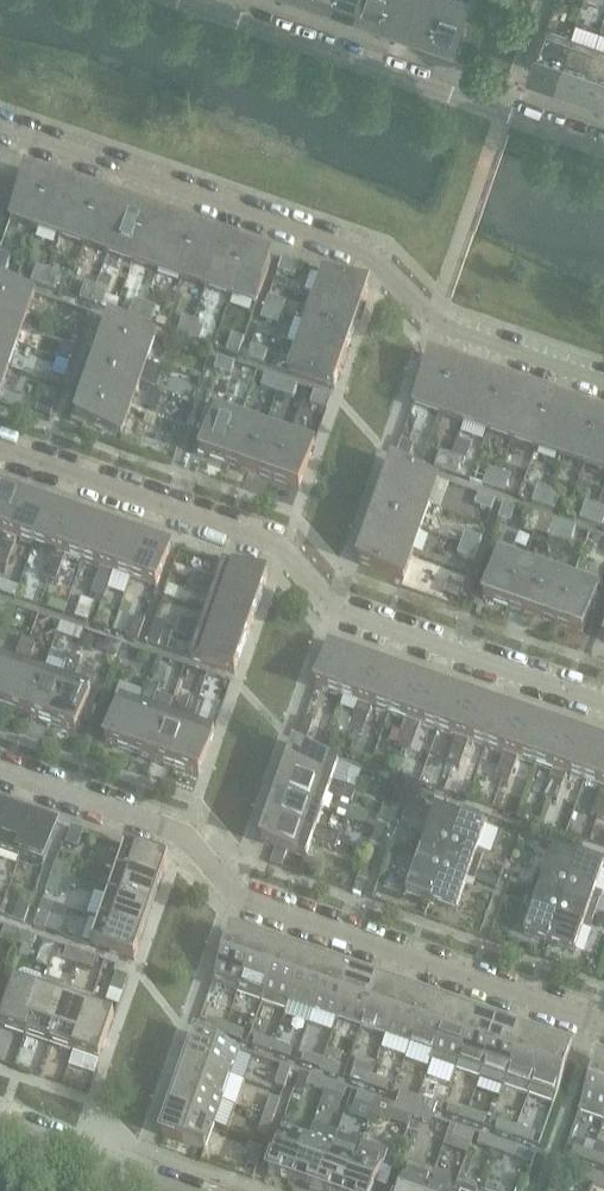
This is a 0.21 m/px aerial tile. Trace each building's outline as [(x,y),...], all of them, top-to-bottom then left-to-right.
[(332,2),(356,11),(360,0),(333,0),(332,2)] [(356,11),(380,19),(387,0),(360,0),(356,11)] [(380,19),(405,28),(414,0),(387,0),(380,19)] [(405,28),(429,36),(441,0),(414,0),(405,28)] [(465,0),(441,0),(429,36),(448,43),(449,40),(455,42),(469,2),(465,0)] [(546,28),(532,69),(531,71),(556,80),(571,37),(546,28)] [(595,46),(571,37),(556,80),(581,89),(595,46)] [(595,46),(581,89),(603,97),(603,49),(595,46)] [(11,220),(36,228),(52,183),(37,178),(36,181),(25,177),(11,220)] [(67,189),(52,183),(36,228),(60,237),(75,195),(65,191),(67,189)] [(84,198),(75,195),(60,237),(85,245),(100,200),(85,195),(84,198)] [(116,206),(100,200),(85,245),(109,254),(124,212),(115,209),(116,206)] [(133,215),(124,212),(109,254),(133,262),(149,217),(134,212),(133,215)] [(164,223),(149,217),(133,262),(158,271),(173,229),(163,225),(164,223)] [(182,232),(173,229),(158,271),(182,279),(198,234),(183,229),(182,232)] [(213,240),(198,234),(182,279),(207,288),(222,246),(213,243),(213,240)] [(230,249),(222,246),(207,288),(231,296),(246,251),(231,246),(230,249)] [(262,257),(246,251),(231,296),(256,305),(271,263),(261,259),(262,257)] [(0,253),(0,272),(6,274),(12,258),(0,253)] [(295,278),(300,265),(283,259),(278,272),(295,278)] [(38,267),(32,283),(43,287),(49,270),(38,267)] [(60,274),(49,270),(43,287),(54,291),(60,274)] [(324,274),(315,299),(360,315),(369,289),(324,274)] [(26,320),(35,295),(0,282),(0,311),(26,320)] [(81,300),(92,304),(98,287),(86,283),(81,300)] [(109,291),(98,287),(92,304),(103,308),(109,291)] [(269,298),(265,309),(282,315),(286,304),(269,298)] [(360,315),(315,299),(307,323),(352,339),(360,315)] [(135,301),(129,317),(140,321),(146,304),(135,301)] [(157,308),(146,304),(140,321),(152,325),(157,308)] [(282,315),(265,309),(261,320),(278,326),(282,315)] [(0,311),(0,338),(18,344),(26,320),(0,311)] [(178,334),(189,338),(195,321),(184,317),(178,334)] [(157,337),(112,321),(103,347),(148,363),(157,337)] [(206,325),(195,321),(189,338),(200,342),(206,325)] [(352,339),(307,323),(298,348),(343,363),(352,339)] [(233,335),(227,351),(239,356),(245,339),(233,335)] [(0,338),(0,365),(9,369),(18,344),(0,338)] [(148,363),(103,347),(94,371),(139,387),(148,363)] [(248,359),(264,364),(268,353),(252,347),(248,359)] [(343,363),(298,348),(290,373),(335,389),(343,363)] [(219,359),(215,371),(231,377),(235,364),(219,359)] [(414,405),(440,414),(455,369),(440,364),(439,367),(429,363),(414,405)] [(0,365),(0,394),(1,394),(9,369),(0,365)] [(471,375),(455,369),(440,414),(464,423),(479,381),(470,377),(471,375)] [(139,387),(94,371),(86,395),(131,411),(139,387)] [(282,381),(261,373),(257,386),(278,393),(282,381)] [(298,386),(282,381),(278,393),(294,399),(298,386)] [(488,384),(479,381),(464,423),(488,431),(504,386),(489,381),(488,384)] [(519,392),(504,386),(488,431),(513,440),(527,397),(518,394),(519,392)] [(310,404),(327,410),(331,398),(315,392),(310,404)] [(131,411),(86,395),(77,421),(85,424),(84,426),(85,426),(86,424),(122,437),(131,411)] [(536,401),(527,397),(513,440),(537,448),(552,403),(537,398),(536,401)] [(568,408),(552,403),(537,448),(561,457),(576,414),(567,411),(568,408)] [(200,455),(226,464),(241,419),(216,410),(200,455)] [(585,417),(576,414),(561,457),(585,465),(601,420),(586,415),(585,417)] [(265,427),(241,419),(226,464),(250,473),(265,427)] [(601,420),(585,465),(603,471),(603,421),(601,420)] [(290,436),(265,427),(250,473),(274,481),(290,436)] [(290,436),(274,481),(300,490),(315,445),(290,436)] [(397,456),(410,460),(415,445),(402,440),(397,456)] [(435,469),(446,473),(452,456),(441,453),(435,469)] [(463,460),(452,456),(446,473),(457,477),(463,460)] [(394,465),(385,490),(430,506),(439,481),(394,465)] [(483,486),(495,490),(500,473),(489,469),(483,486)] [(511,477),(500,473),(495,490),(506,494),(511,477)] [(532,503),(544,507),(550,490),(538,486),(532,503)] [(1,487),(0,490),(0,534),(3,535),(10,538),(25,496),(1,487)] [(430,506),(385,490),(376,515),(421,530),(430,506)] [(561,494),(550,490),(544,507),(555,511),(561,494)] [(475,506),(492,512),(496,500),(480,495),(475,506)] [(10,538),(3,535),(0,545),(0,548),(13,553),(17,540),(34,546),(50,504),(25,496),(10,538)] [(516,507),(505,503),(499,520),(511,524),(516,507)] [(580,520),(592,524),(598,507),(586,503),(580,520)] [(74,513),(50,504),(34,546),(52,552),(59,555),(74,513)] [(598,507),(592,524),(603,528),(603,524),(603,509),(598,507)] [(74,513),(59,555),(52,552),(48,565),(61,569),(65,557),(83,563),(98,521),(74,513)] [(421,530),(376,515),(368,539),(413,554),(421,530)] [(122,530),(98,521),(83,563),(100,569),(107,571),(122,530)] [(565,524),(554,521),(548,537),(559,541),(565,524)] [(576,528),(565,524),(559,541),(570,545),(576,528)] [(147,538),(122,530),(107,571),(100,569),(96,582),(110,586),(114,574),(131,580),(147,538)] [(465,533),(462,544),(478,550),(482,539),(465,533)] [(171,547),(147,538),(131,580),(157,589),(171,547)] [(413,554),(368,539),(359,564),(403,580),(413,554)] [(478,550),(462,544),(458,555),(474,561),(478,550)] [(0,548),(0,563),(8,566),(13,553),(0,548)] [(483,599),(509,608),(525,563),(499,554),(483,599)] [(549,572),(525,563),(509,608),(533,617),(549,572)] [(61,569),(48,565),(43,578),(57,582),(61,569)] [(224,565),(218,582),(215,589),(260,604),(268,580),(224,565)] [(573,580),(549,572),(533,617),(557,625),(573,580)] [(189,587),(201,592),(206,578),(194,574),(189,587)] [(260,604),(215,589),(218,582),(206,578),(201,592),(213,596),(207,612),(252,627),(260,604)] [(598,589),(573,580),(557,625),(583,634),(598,589)] [(110,586),(96,582),(91,595),(105,599),(110,586)] [(444,594),(461,600),(465,588),(448,582),(444,594)] [(252,627),(207,612),(201,628),(199,635),(244,650),(252,627)] [(137,617),(130,637),(139,641),(146,619),(137,617)] [(178,620),(176,626),(173,633),(185,637),(190,624),(178,620)] [(244,650),(199,635),(201,628),(190,624),(185,637),(197,641),(191,659),(235,674),(244,650)] [(23,639),(19,651),(32,655),(37,644),(23,639)] [(356,656),(330,647),(316,689),(341,698),(356,656)] [(6,709),(22,664),(28,667),(32,655),(19,651),(15,662),(0,657),(0,707),(6,709)] [(69,655),(64,667),(78,672),(82,660),(69,655)] [(373,662),(356,656),(341,698),(359,704),(365,706),(379,667),(372,665),(373,662)] [(52,725),(67,681),(74,683),(78,672),(64,667),(48,661),(44,673),(29,717),(52,725)] [(28,667),(22,664),(6,709),(29,717),(44,673),(28,667)] [(386,670),(379,667),(365,706),(359,704),(354,716),(368,721),(372,709),(390,715),(404,673),(387,667),(386,670)] [(421,679),(404,673),(390,715),(407,721),(414,723),(428,684),(420,682),(421,679)] [(74,683),(67,681),(52,725),(76,734),(92,689),(74,683)] [(147,682),(143,694),(156,699),(160,687),(147,682)] [(435,687),(428,684),(414,723),(407,721),(403,733),(416,738),(421,725),(438,731),(453,690),(436,684),(435,687)] [(130,752),(145,708),(152,710),(156,699),(143,694),(119,686),(115,697),(121,699),(106,744),(130,752)] [(470,695),(453,690),(438,731),(456,738),(463,740),(476,701),(469,699),(470,695)] [(206,703),(199,700),(192,698),(188,710),(202,715),(206,703)] [(501,706),(484,701),(483,704),(476,701),(463,740),(456,738),(451,750),(465,755),(469,742),(487,748),(501,706)] [(519,712),(501,706),(487,748),(505,755),(512,757),(525,718),(518,716),(519,712)] [(152,710),(145,708),(130,752),(153,760),(168,716),(152,710)] [(184,721),(168,716),(153,760),(176,768),(191,724),(198,726),(202,715),(188,710),(184,721)] [(368,721),(354,716),(350,729),(363,734),(368,721)] [(532,721),(525,718),(512,757),(505,755),(500,767),(514,772),(518,759),(536,765),(550,723),(533,717),(532,721)] [(314,722),(305,719),(298,740),(307,744),(314,722)] [(567,729),(550,723),(536,765),(553,772),(560,774),(575,735),(567,733),(567,729)] [(198,726),(191,724),(176,768),(200,777),(215,732),(198,726)] [(416,738),(403,733),(398,746),(412,751),(416,738)] [(581,737),(575,735),(560,774),(553,772),(549,784),(562,789),(567,776),(584,782),(599,740),(582,734),(581,737)] [(599,740),(584,782),(602,788),(603,789),(603,742),(599,740)] [(339,765),(304,753),(295,749),(286,773),(331,789),(329,796),(340,800),(345,786),(333,782),(339,765)] [(465,755),(451,750),(447,763),(460,768),(465,755)] [(514,772),(500,767),(496,780),(509,785),(514,772)] [(331,789),(286,773),(278,796),(323,812),(329,796),(331,789)] [(562,789),(549,784),(544,797),(558,802),(562,789)] [(357,790),(345,786),(340,800),(352,804),(354,797),(357,790)] [(323,812),(278,796),(270,819),(315,834),(313,842),(324,846),(329,832),(317,828),(323,812)] [(354,797),(352,804),(360,807),(363,800),(354,797)] [(598,801),(593,814),(603,818),(603,803),(598,801)] [(0,809),(0,844),(11,813),(0,809)] [(461,818),(436,809),(425,840),(418,837),(414,849),(446,860),(461,818)] [(11,813),(0,844),(0,853),(20,860),(34,821),(11,813)] [(487,827),(461,818),(446,860),(479,871),(483,860),(476,858),(487,827)] [(270,819),(262,843),(276,848),(287,852),(307,859),(313,842),(315,834),(270,819)] [(58,829),(34,821),(20,860),(44,869),(58,829)] [(84,833),(72,828),(66,845),(79,849),(84,833)] [(341,836),(329,832),(324,846),(336,850),(341,836)] [(170,862),(126,847),(117,873),(161,888),(170,862)] [(276,848),(270,863),(282,867),(287,852),(276,848)] [(446,860),(414,849),(410,860),(417,862),(406,894),(432,902),(446,860)] [(579,859),(554,850),(543,882),(536,879),(532,890),(564,901),(579,859)] [(579,859),(564,901),(597,912),(601,901),(600,901),(594,899),(603,869),(603,867),(579,859)] [(479,871),(446,860),(432,902),(457,911),(468,880),(475,883),(479,871)] [(68,866),(57,862),(52,877),(63,881),(68,866)] [(479,871),(475,883),(488,887),(492,876),(479,871)] [(161,888),(117,873),(108,897),(152,912),(161,888)] [(63,881),(52,877),(47,892),(58,896),(63,881)] [(564,901),(532,890),(528,901),(535,903),(524,935),(550,943),(564,901)] [(22,896),(14,920),(25,924),(34,900),(22,896)] [(152,912),(108,897),(100,921),(144,936),(152,912)] [(597,912),(564,901),(550,943),(575,952),(586,921),(592,923),(593,924),(597,912)] [(46,931),(51,916),(40,912),(34,927),(46,931)] [(144,936),(100,921),(91,947),(135,962),(144,936)] [(23,933),(6,927),(2,939),(19,945),(23,933)] [(37,938),(23,933),(19,945),(33,950),(37,938)] [(238,994),(256,942),(231,933),(213,986),(238,994)] [(262,1003),(280,951),(256,942),(238,994),(262,1003)] [(45,944),(38,966),(48,969),(55,948),(45,944)] [(82,954),(67,949),(63,960),(78,965),(82,954)] [(289,1003),(304,959),(280,951),(262,1003),(288,1012),(291,1003),(289,1003)] [(97,959),(82,954),(78,965),(93,971),(97,959)] [(329,968),(311,961),(304,959),(289,1003),(291,1003),(314,1011),(329,968)] [(353,976),(329,968),(314,1011),(338,1019),(353,976)] [(0,1028),(26,1037),(41,993),(39,992),(43,983),(40,978),(24,972),(19,975),(0,1028)] [(129,978),(118,974),(112,991),(124,994),(129,978)] [(377,984),(359,978),(353,976),(338,1019),(362,1028),(377,984)] [(402,993),(377,984),(362,1028),(387,1036),(402,993)] [(65,1001),(41,993),(26,1037),(50,1045),(65,1001)] [(426,1001),(408,995),(402,993),(387,1036),(411,1045),(426,1001)] [(89,1010),(65,1001),(50,1045),(74,1054),(89,1010)] [(450,1010),(426,1001),(411,1045),(434,1053),(435,1053),(450,1010)] [(115,1019),(89,1010),(74,1054),(100,1063),(115,1019)] [(457,1071),(475,1018),(450,1010),(435,1053),(434,1053),(431,1062),(457,1071)] [(481,1079),(499,1027),(475,1018),(457,1071),(481,1079)] [(208,1020),(205,1030),(223,1036),(227,1026),(208,1020)] [(245,1033),(227,1026),(223,1036),(242,1043),(245,1033)] [(505,1087),(523,1035),(499,1027),(481,1079),(505,1087)] [(529,1096),(547,1044),(523,1035),(505,1087),(529,1096)] [(240,1052),(197,1037),(188,1062),(232,1078),(240,1052)] [(257,1037),(253,1047),(272,1053),(275,1043),(257,1037)] [(293,1050),(275,1043),(272,1053),(290,1060),(293,1050)] [(555,1105),(568,1065),(573,1052),(547,1044),(529,1096),(555,1105)] [(305,1054),(302,1064),(320,1070),(324,1060),(305,1054)] [(342,1066),(324,1060),(320,1070),(339,1076),(342,1066)] [(597,1061),(579,1113),(603,1122),(603,1063),(597,1061)] [(232,1078),(188,1062),(180,1087),(223,1102),(232,1078)] [(292,1070),(282,1067),(276,1085),(285,1088),(292,1070)] [(354,1071),(351,1081),(369,1087),(372,1077),(354,1071)] [(329,1083),(311,1077),(307,1087),(326,1093),(329,1083)] [(391,1083),(372,1077),(369,1087),(387,1093),(391,1083)] [(347,1089),(329,1083),(326,1093),(344,1099),(347,1089)] [(223,1102),(180,1087),(171,1111),(215,1126),(223,1102)] [(401,1092),(399,1098),(398,1102),(416,1108),(420,1098),(401,1092)] [(377,1100),(359,1094),(356,1104),(374,1110),(377,1100)] [(271,1098),(265,1116),(275,1120),(281,1101),(271,1098)] [(438,1105),(420,1098),(416,1108),(434,1115),(438,1105)] [(416,1108),(398,1102),(394,1112),(413,1118),(416,1108)] [(451,1105),(447,1114),(466,1121),(469,1111),(451,1105)] [(434,1115),(416,1108),(413,1118),(431,1125),(434,1115)] [(215,1126),(171,1111),(162,1136),(206,1151),(215,1126)] [(488,1117),(469,1111),(466,1121),(484,1127),(488,1117)] [(275,1120),(265,1116),(258,1135),(268,1138),(275,1120)] [(499,1121),(496,1131),(514,1138),(518,1128),(499,1121)] [(319,1190),(334,1147),(339,1134),(314,1125),(310,1139),(295,1182),(319,1190)] [(476,1134),(457,1128),(454,1138),(472,1144),(476,1134)] [(536,1134),(518,1128),(514,1138),(533,1144),(536,1134)] [(269,1173),(270,1174),(295,1182),(310,1139),(284,1130),(269,1173)] [(500,1143),(482,1136),(478,1146),(497,1153),(500,1143)] [(518,1149),(500,1143),(497,1153),(515,1159),(518,1149)] [(384,1165),(385,1165),(390,1153),(362,1144),(358,1156),(346,1190),(374,1190),(384,1165)] [(248,1165),(258,1168),(264,1150),(254,1146),(248,1165)] [(334,1147),(319,1190),(346,1190),(358,1156),(334,1147)] [(575,1147),(571,1157),(590,1164),(593,1154),(575,1147)] [(593,1154),(590,1164),(603,1169),(603,1158),(593,1154)] [(400,1190),(429,1190),(432,1182),(433,1182),(436,1173),(410,1164),(400,1190)] [(598,1177),(580,1170),(576,1180),(595,1187),(598,1177)] [(598,1177),(595,1187),(603,1190),(603,1179),(598,1177)] [(433,1182),(432,1182),(429,1190),(456,1190),(433,1182)]
